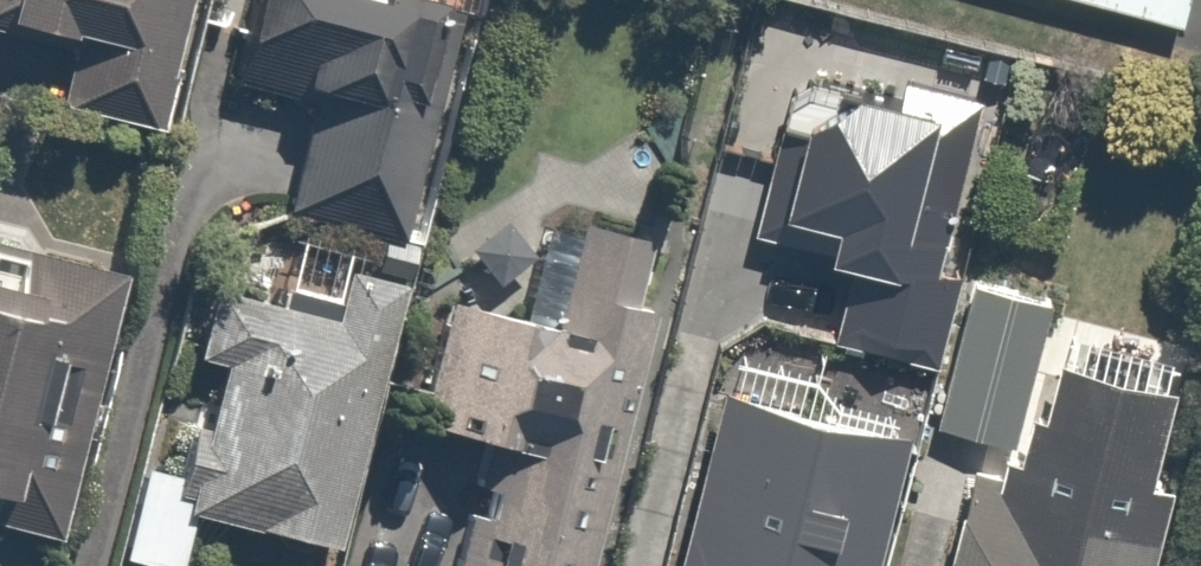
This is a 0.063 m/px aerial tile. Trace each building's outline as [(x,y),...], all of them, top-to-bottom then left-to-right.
[(16,48),(78,63),(67,109),(165,132),(197,0),(27,0),(16,48)] [(240,109),(303,119),(285,225),(417,247),(455,17),(367,3),(367,0),(259,0),(240,109)] [(1183,40),(1193,0),(1030,0),(1183,40)] [(909,105),(807,81),(793,138),(813,143),(792,235),(855,250),(831,348),(947,376),(969,285),(950,281),(993,100),(915,81),(909,105)] [(568,232),(546,329),(469,312),(437,461),(483,471),(462,565),(608,565),(676,256),(568,232)] [(0,258),(0,539),(88,556),(141,286),(0,258)] [(1059,310),(973,292),(942,439),(1028,457),(1059,310)] [(215,296),(197,379),(222,385),(199,484),(149,472),(127,565),(202,565),(208,539),(319,565),(323,565),(383,318),(291,296),(287,315),(215,296)] [(958,565),(1186,565),(1200,503),(1148,491),(1171,394),(1085,375),(1072,429),(1046,423),(1032,483),(980,471),(958,565)] [(735,401),(697,565),(900,565),(928,445),(735,401)]
